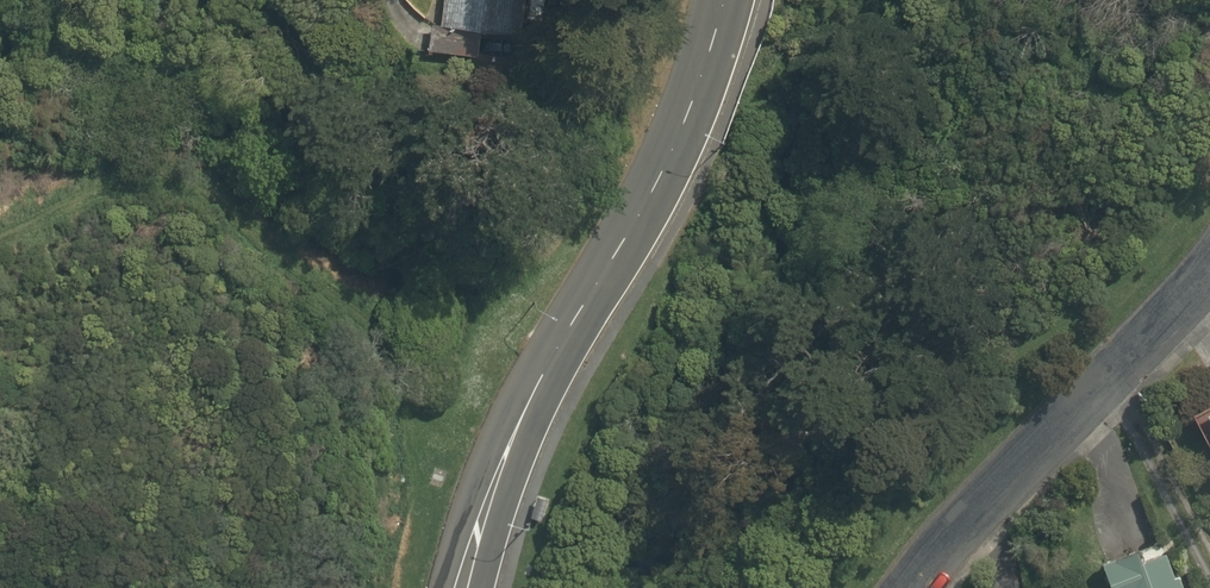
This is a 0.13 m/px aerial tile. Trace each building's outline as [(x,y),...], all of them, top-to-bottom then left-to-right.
[(434,18),(405,14),(401,45),(472,55),(476,32),(503,36),(508,0),(437,0),(434,18)] [(1187,415),(1209,458),(1209,403),(1187,415)] [(1202,463),(1209,479),(1209,459),(1202,463)] [(1096,587),(1176,587),(1162,547),(1091,572),(1096,587)]
